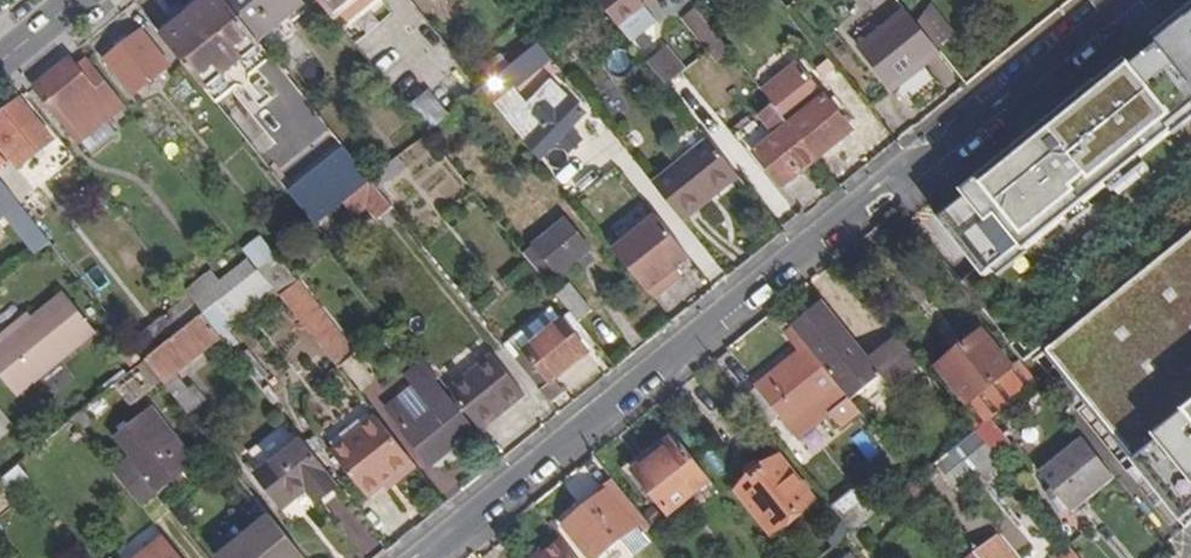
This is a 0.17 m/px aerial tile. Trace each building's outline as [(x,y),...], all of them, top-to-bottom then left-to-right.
[(164,38),(205,4),(202,0),(194,0),(158,29),(164,38)] [(259,69),(274,57),(258,38),(228,0),(210,0),(205,4),(259,69)] [(258,38),(304,2),(302,0),(228,0),(258,38)] [(342,27),(376,0),(321,0),(342,27)] [(605,8),(598,0),(595,0),(583,10),(591,19),(605,8)] [(632,42),(657,21),(644,5),(651,0),(598,0),(605,8),(632,42)] [(164,38),(217,102),(259,69),(205,4),(164,38)] [(918,22),(942,50),(954,38),(929,6),(918,22)] [(894,88),(942,50),(918,22),(909,10),(861,47),(894,88)] [(1190,106),(1190,18),(1188,20),(1187,19),(1158,43),(1160,44),(1131,67),(1126,61),(964,192),(969,198),(941,220),(985,275),(1021,246),(1024,250),(1177,127),(1173,121),(1190,106)] [(712,28),(697,40),(714,62),(730,50),(712,28)] [(171,63),(144,30),(105,60),(133,93),(171,63)] [(483,88),(538,157),(562,136),(569,146),(581,137),(572,126),(585,115),(552,77),(526,101),(515,87),(551,57),(539,42),(483,88)] [(664,47),(648,60),(666,82),(682,69),(664,47)] [(80,140),(125,105),(87,58),(79,66),(72,59),(39,85),(46,96),(80,140)] [(790,125),(818,158),(852,131),(799,65),(764,92),(790,125)] [(438,98),(424,96),(408,109),(428,133),(451,114),(438,98)] [(1,181),(55,138),(22,99),(0,116),(0,180),(1,181)] [(784,186),(818,158),(790,125),(757,152),(784,186)] [(655,184),(684,221),(740,175),(712,139),(655,184)] [(324,163),(351,194),(370,179),(345,146),(324,163)] [(370,179),(380,190),(409,167),(400,156),(370,179)] [(289,192),(315,224),(342,202),(351,194),(324,163),(289,192)] [(351,194),(342,202),(355,218),(369,207),(379,219),(395,208),(380,190),(370,179),(351,194)] [(19,202),(1,181),(0,180),(0,218),(19,202)] [(612,248),(652,298),(667,286),(662,279),(675,268),(689,256),(655,214),(612,248)] [(279,253),(306,231),(293,215),(285,221),(283,218),(264,234),(279,253)] [(524,254),(549,285),(581,260),(586,268),(595,261),(590,254),(591,252),(566,220),(524,254)] [(1045,351),(1186,527),(1190,523),(1190,234),(1045,351)] [(260,269),(339,368),(356,354),(277,255),(260,269)] [(675,268),(662,279),(667,286),(680,275),(675,268)] [(185,294),(203,315),(229,295),(211,274),(185,294)] [(572,314),(579,321),(592,311),(571,285),(558,296),(572,314)] [(1,335),(0,336),(0,373),(17,394),(94,329),(63,291),(33,316),(5,339),(1,335)] [(921,362),(898,332),(867,356),(823,301),(792,325),(793,326),(852,399),(883,372),(894,385),(921,362)] [(172,339),(192,323),(181,308),(161,325),(172,339)] [(29,312),(1,335),(5,339),(33,316),(29,312)] [(505,346),(517,359),(556,327),(546,313),(505,346)] [(517,359),(549,400),(563,389),(555,379),(589,353),(576,339),(586,331),(579,321),(572,314),(556,327),(517,359)] [(162,379),(191,415),(206,402),(195,388),(190,392),(174,371),(219,334),(203,315),(192,323),(172,339),(146,360),(162,379)] [(133,343),(146,360),(172,339),(161,325),(159,322),(133,343)] [(852,399),(793,326),(787,332),(803,351),(758,386),(779,412),(801,439),(832,413),(842,426),(861,411),(852,399)] [(969,402),(1015,365),(986,329),(940,365),(969,402)] [(449,391),(479,429),(501,412),(497,407),(520,389),(494,356),(449,391)] [(132,404),(162,379),(146,360),(70,420),(80,432),(125,395),(132,404)] [(1025,366),(1020,360),(1015,365),(969,402),(959,409),(965,416),(1025,366)] [(1038,381),(1025,366),(965,416),(977,431),(990,421),(1038,381)] [(408,385),(416,396),(394,415),(431,465),(472,431),(424,372),(408,385)] [(758,386),(746,396),(767,422),(779,412),(758,386)] [(497,407),(501,412),(524,394),(520,389),(497,407)] [(97,454),(139,505),(194,460),(151,409),(97,454)] [(389,490),(420,468),(378,418),(335,453),(370,497),(385,485),(389,490)] [(990,421),(977,431),(993,450),(1006,440),(990,421)] [(993,450),(977,431),(962,443),(980,466),(995,454),(993,451),(993,450)] [(711,480),(675,435),(658,448),(662,454),(639,474),(656,498),(670,514),(711,480)] [(320,499),(340,485),(301,437),(258,472),(285,506),(309,487),(320,499)] [(1075,511),(1116,478),(1084,438),(1041,470),(1075,511)] [(662,454),(658,448),(654,444),(624,469),(650,503),(656,498),(639,474),(662,454)] [(747,470),(753,479),(740,489),(773,531),(814,499),(780,456),(764,470),(757,462),(747,470)] [(7,492),(30,479),(23,466),(0,479),(7,492)] [(613,479),(598,491),(601,495),(563,526),(589,557),(598,557),(630,532),(637,527),(642,533),(651,526),(613,479)] [(854,484),(831,502),(853,531),(857,528),(877,511),(854,484)] [(218,557),(219,557),(305,557),(271,515),(218,557)] [(637,527),(630,532),(636,539),(642,533),(637,527)] [(998,535),(975,553),(979,557),(1015,557),(998,535)] [(167,539),(143,557),(183,557),(167,539)] [(562,540),(539,557),(576,557),(562,540)] [(632,555),(624,545),(607,557),(628,557),(632,555)] [(853,550),(843,557),(860,557),(853,550)]
